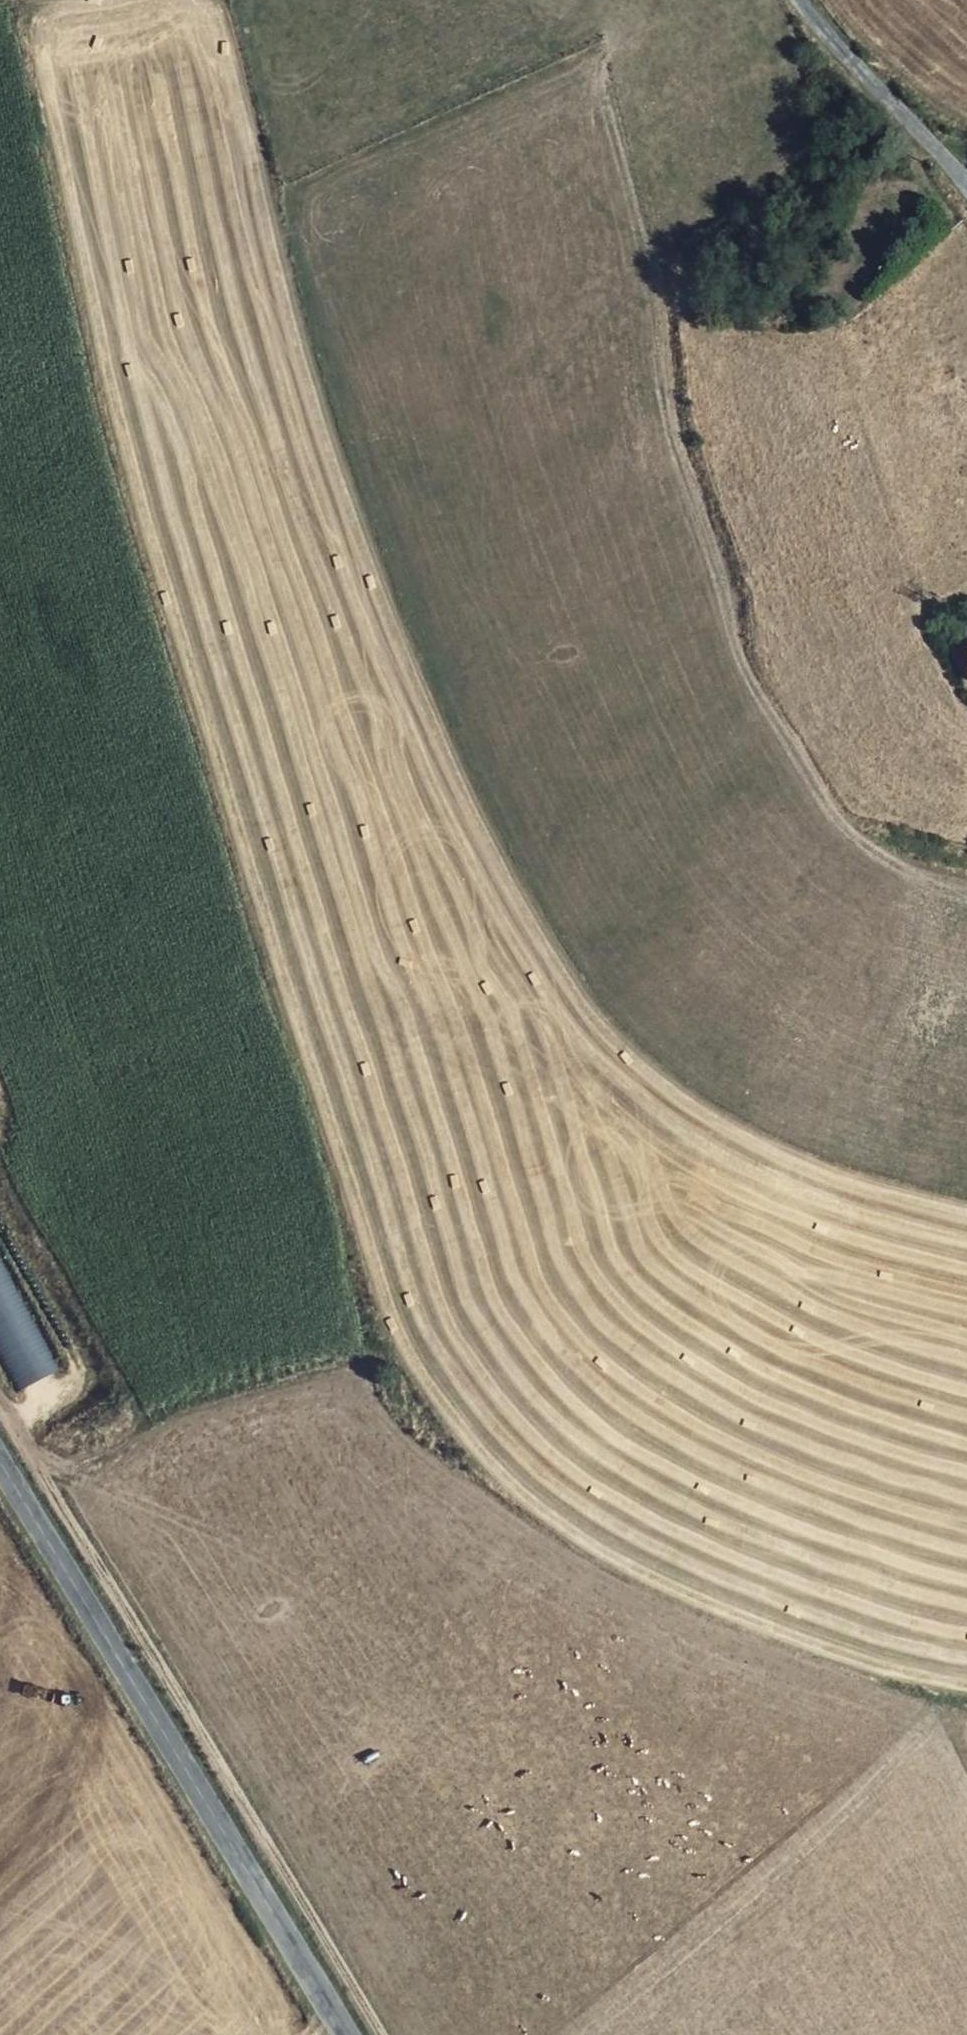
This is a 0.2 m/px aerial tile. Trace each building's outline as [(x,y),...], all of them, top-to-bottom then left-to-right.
[(8,1394),(52,1375),(0,1257),(0,1377),(8,1394)]
